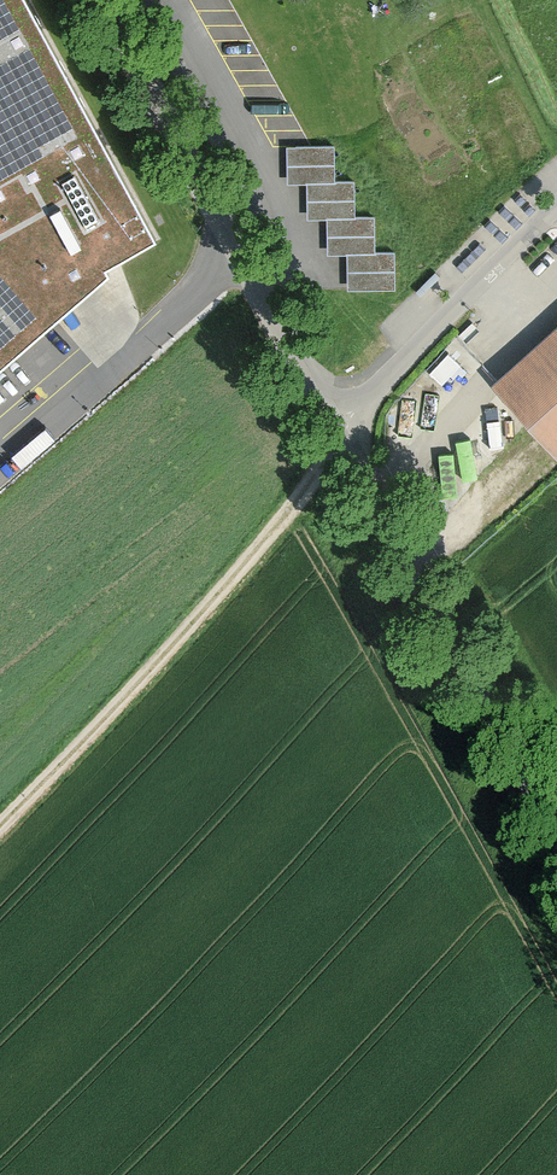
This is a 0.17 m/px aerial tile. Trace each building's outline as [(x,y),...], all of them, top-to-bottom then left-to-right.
[(109,270),(105,263),(154,236),(28,0),(0,0),(0,366),(109,270)] [(336,151),(290,152),(291,188),(309,187),(310,224),(329,223),(330,259),(350,258),(351,295),(397,294),(396,257),(377,257),(376,222),(358,222),(357,186),(337,186),(336,151)] [(498,393),(556,457),(556,339),(498,393)]
